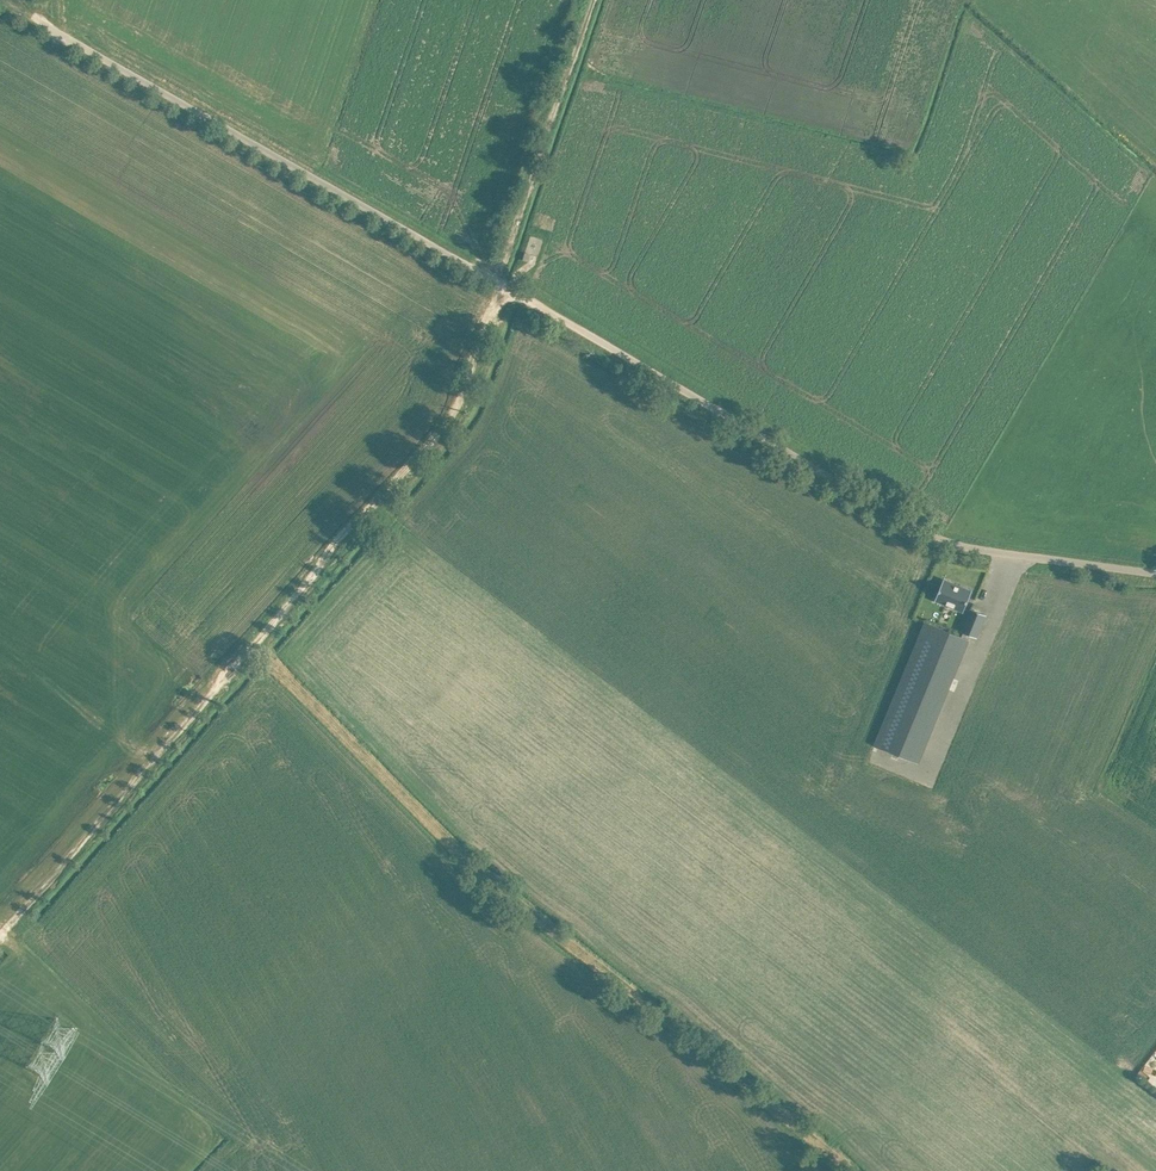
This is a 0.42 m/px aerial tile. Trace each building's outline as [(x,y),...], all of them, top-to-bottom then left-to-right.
[(533,252),(531,259),(536,261),(539,254),(533,252)] [(944,579),(935,599),(964,611),(972,591),(944,579)] [(986,614),(971,608),(962,631),(977,638),(986,614)] [(926,621),(876,743),(908,757),(918,762),(969,639),(926,621)]
